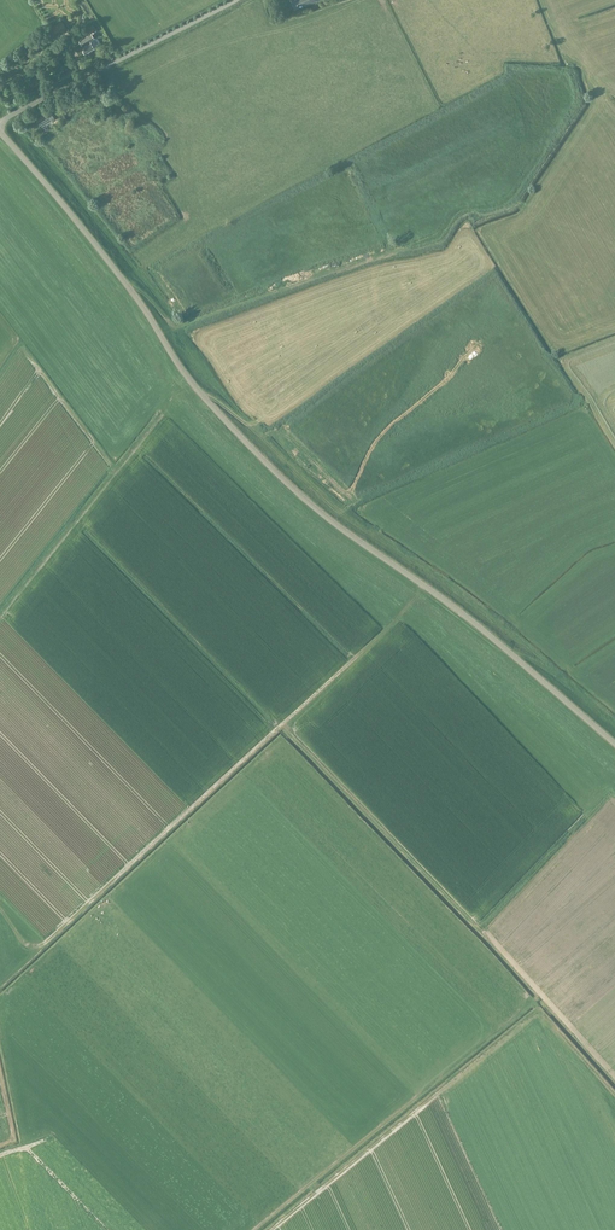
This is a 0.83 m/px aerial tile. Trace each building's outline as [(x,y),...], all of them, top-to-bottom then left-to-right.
[(295,9),(305,4),(306,6),(319,0),(291,0),(295,9)] [(55,36),(66,29),(62,22),(50,29),(55,36)] [(91,33),(92,32),(92,33),(97,30),(93,24),(80,32),(83,37),(79,40),(83,46),(82,47),(83,49),(82,51),(84,53),(85,53),(86,54),(95,48),(91,41),(95,39),(91,33)] [(89,85),(92,91),(97,89),(94,83),(89,85)] [(37,116),(33,119),(36,124),(39,123),(40,125),(44,123),(43,122),(53,116),(52,114),(53,113),(52,112),(54,110),(52,106),(40,113),(40,112),(36,114),(37,116)]
